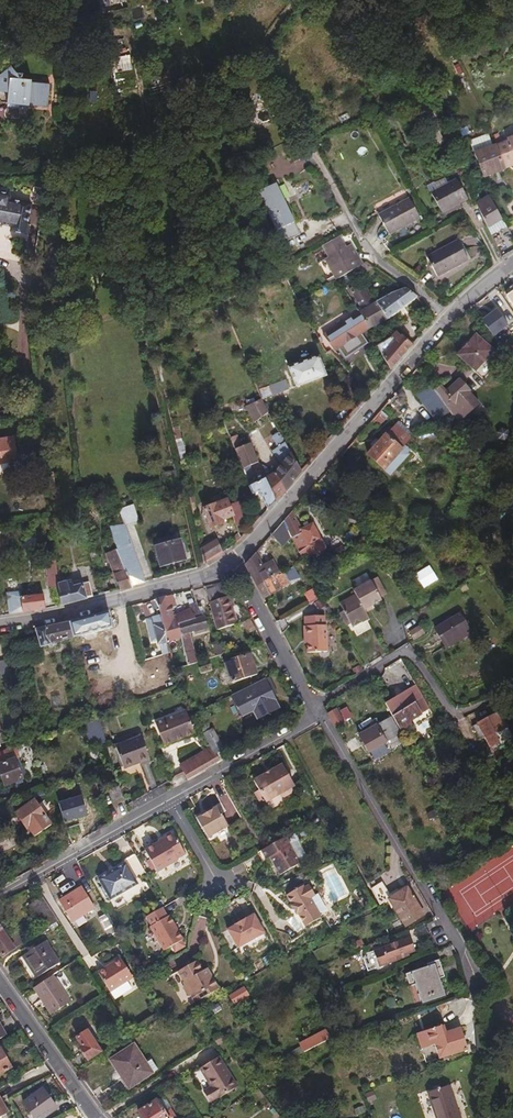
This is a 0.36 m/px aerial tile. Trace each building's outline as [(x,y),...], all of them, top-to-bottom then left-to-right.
[(106,14),(125,10),(123,0),(104,0),(106,14)] [(132,63),(129,53),(107,59),(110,69),(132,63)] [(8,95),(7,104),(19,104),(19,109),(29,110),(29,105),(49,107),(50,84),(32,83),(32,79),(23,79),(23,75),(14,74),(4,85),(3,95),(8,95)] [(477,161),(484,178),(506,169),(499,152),(496,145),(494,147),(488,133),(470,140),(474,154),(477,161)] [(499,152),(505,149),(499,134),(493,136),(496,145),(499,152)] [(499,152),(506,169),(512,167),(512,137),(507,140),(510,148),(505,149),(499,152)] [(477,161),(464,166),(471,187),(479,184),(478,181),(484,179),(484,178),(477,161)] [(457,179),(438,189),(449,210),(468,199),(457,179)] [(276,185),(259,194),(259,195),(264,203),(277,230),(283,227),(294,222),(276,185)] [(449,210),(438,189),(431,193),(442,214),(449,210)] [(17,226),(16,231),(29,233),(35,204),(18,201),(14,195),(14,194),(6,192),(5,194),(0,196),(0,223),(17,226)] [(264,203),(259,195),(255,197),(260,206),(264,203)] [(490,195),(477,203),(489,228),(503,220),(490,195)] [(379,215),(390,235),(420,219),(409,198),(379,215)] [(300,234),(294,222),(283,227),(289,239),(300,234)] [(283,227),(277,230),(283,243),(289,239),(283,227)] [(341,264),(352,259),(342,241),(325,250),(335,267),(341,264)] [(457,241),(427,257),(438,278),(469,261),(457,241)] [(358,255),(352,259),(341,264),(347,273),(352,270),(363,264),(358,255)] [(366,262),(363,264),(352,270),(357,278),(374,268),(366,262)] [(387,320),(376,303),(374,304),(361,283),(349,290),(359,307),(357,308),(360,313),(369,329),(387,320)] [(376,303),(387,320),(416,297),(405,289),(392,293),(376,303)] [(301,293),(295,296),(298,302),(305,298),(301,293)] [(507,296),(503,299),(512,313),(512,305),(507,296)] [(357,308),(354,304),(323,323),(326,327),(329,332),(360,313),(357,308)] [(355,337),(369,329),(360,313),(329,332),(326,327),(315,334),(326,354),(330,351),(332,349),(333,351),(354,336),(355,337)] [(400,336),(396,332),(390,337),(377,346),(391,370),(413,345),(402,335),(400,336)] [(475,333),(463,347),(477,366),(493,348),(475,333)] [(475,369),(477,366),(463,347),(458,354),(475,369)] [(288,368),(297,387),(326,376),(318,357),(288,368)] [(428,384),(417,369),(406,381),(418,391),(428,384)] [(462,421),(482,403),(459,377),(439,394),(462,421)] [(270,386),(273,396),(289,389),(285,380),(270,386)] [(444,405),(428,384),(418,391),(415,394),(431,414),(444,405)] [(268,412),(261,399),(246,407),(254,422),(268,412)] [(449,412),(444,405),(431,414),(436,420),(445,414),(449,412)] [(387,417),(380,411),(371,421),(379,428),(387,417)] [(390,474),(408,455),(406,453),(409,450),(404,445),(410,438),(396,425),(369,456),(390,474)] [(179,426),(172,427),(174,435),(181,433),(179,426)] [(505,443),(509,439),(510,433),(503,431),(498,435),(499,441),(505,443)] [(243,469),(258,463),(250,443),(242,446),(237,435),(230,438),(243,469)] [(0,439),(0,462),(19,459),(15,436),(0,439)] [(274,473),(285,491),(302,471),(285,443),(279,447),(286,459),(274,473)] [(258,463),(243,469),(246,477),(261,470),(258,463)] [(274,473),(265,479),(276,500),(285,491),(274,473)] [(268,510),(276,500),(265,479),(250,486),(249,487),(253,495),(259,492),(268,510)] [(223,520),(233,516),(229,507),(227,501),(204,510),(211,528),(224,523),(223,520)] [(239,503),(229,507),(233,516),(241,539),(246,533),(243,524),(247,522),(239,503)] [(124,524),(124,525),(138,520),(133,505),(118,510),(124,524)] [(283,521),(291,536),(300,551),(310,546),(313,553),(314,555),(327,548),(313,522),(301,529),(298,523),(292,511),(283,521)] [(313,522),(310,517),(298,523),(301,529),(313,522)] [(291,536),(283,521),(271,535),(283,545),(291,536)] [(124,525),(124,524),(110,526),(117,551),(132,586),(144,583),(124,525)] [(156,547),(180,540),(178,532),(154,539),(156,547)] [(37,538),(24,537),(23,549),(35,550),(37,538)] [(215,537),(199,546),(204,564),(223,553),(215,537)] [(185,561),(180,540),(156,547),(161,567),(185,561)] [(303,558),(313,553),(310,546),(300,551),(303,558)] [(132,586),(117,551),(106,555),(120,589),(121,592),(133,589),(132,586)] [(245,564),(256,585),(269,579),(262,567),(255,553),(245,564)] [(58,588),(57,585),(55,561),(46,562),(50,590),(58,588)] [(272,563),(262,567),(269,579),(278,574),(272,563)] [(269,579),(256,585),(264,598),(290,585),(283,571),(278,574),(269,579)] [(71,582),(57,585),(58,588),(60,600),(61,606),(93,596),(89,583),(72,586),(71,582)] [(222,582),(205,587),(210,603),(227,596),(222,582)] [(355,591),(357,595),(365,610),(372,606),(382,600),(372,582),(355,591)] [(304,594),(309,603),(321,596),(316,587),(304,594)] [(16,599),(21,598),(20,593),(6,594),(10,615),(17,613),(16,599)] [(17,613),(46,608),(44,595),(38,596),(32,596),(21,598),(16,599),(17,613)] [(357,595),(341,604),(354,627),(370,619),(367,613),(365,610),(357,595)] [(159,616),(162,625),(167,648),(169,654),(175,652),(173,641),(181,639),(178,625),(202,617),(201,616),(199,608),(197,604),(186,607),(187,611),(172,616),(169,607),(172,606),(169,596),(155,600),(159,616)] [(238,624),(228,596),(227,596),(210,603),(211,607),(216,630),(238,624)] [(327,602),(324,596),(318,600),(321,606),(327,602)] [(71,623),(76,638),(113,628),(109,613),(71,623)] [(471,633),(460,614),(435,629),(447,648),(471,633)] [(159,640),(161,649),(162,649),(164,655),(169,654),(167,648),(162,625),(159,616),(147,619),(153,641),(159,640)] [(204,616),(202,617),(178,625),(181,639),(188,666),(197,664),(189,633),(195,632),(196,633),(208,629),(204,616)] [(303,627),(304,637),(308,637),(308,644),(308,653),(328,652),(326,625),(325,625),(325,616),(305,617),(305,627),(303,627)] [(41,647),(76,638),(71,623),(36,630),(41,647)] [(225,655),(221,642),(213,644),(217,657),(225,655)] [(232,684),(257,675),(250,655),(225,663),(232,684)] [(0,659),(0,672),(2,679),(10,677),(6,657),(0,659)] [(279,709),(266,679),(235,694),(239,703),(238,706),(239,709),(242,710),(245,715),(255,710),(258,718),(279,709)] [(429,709),(416,686),(407,691),(421,714),(429,709)] [(421,714),(407,691),(385,704),(399,730),(411,723),(410,721),(421,714)] [(155,721),(164,746),(195,734),(185,709),(155,721)] [(337,709),(328,714),(336,728),(345,722),(337,709)] [(485,738),(491,748),(512,736),(499,714),(480,725),(486,737),(485,738)] [(360,735),(368,752),(400,736),(390,719),(360,735)] [(108,745),(101,723),(86,728),(90,744),(101,741),(103,747),(108,745)] [(222,748),(213,730),(204,734),(209,744),(215,753),(216,754),(223,750),(222,748)] [(116,747),(125,769),(151,759),(142,738),(116,747)] [(225,754),(244,744),(241,738),(222,748),(223,750),(225,754)] [(215,753),(209,744),(178,761),(181,768),(205,754),(207,757),(215,753)] [(5,786),(28,778),(23,766),(22,767),(15,749),(0,755),(0,773),(5,786)] [(184,773),(216,754),(215,753),(207,757),(205,754),(181,768),(184,773)] [(512,773),(512,753),(498,762),(506,777),(512,773)] [(218,758),(216,754),(184,773),(186,777),(218,758)] [(284,775),(288,773),(281,761),(252,777),(265,800),(275,794),(282,795),(288,792),(288,787),(290,785),(284,775)] [(294,783),(288,773),(284,775),(290,785),(294,783)] [(124,797),(121,787),(110,790),(113,801),(124,797)] [(29,828),(35,837),(52,825),(35,801),(17,814),(28,829),(29,828)] [(217,806),(207,812),(197,818),(208,837),(229,825),(217,806)] [(145,851),(157,871),(177,860),(176,858),(185,853),(172,833),(162,839),(163,840),(145,851)] [(300,864),(285,838),(265,849),(262,851),(267,859),(270,858),(280,875),(300,864)] [(146,873),(136,856),(126,862),(127,864),(115,870),(116,873),(111,876),(110,874),(100,879),(111,899),(139,883),(136,878),(146,873)] [(382,882),(371,889),(379,905),(389,899),(406,926),(424,915),(407,888),(392,897),(382,882)] [(298,915),(306,927),(321,919),(319,915),(326,911),(317,895),(315,897),(309,886),(304,889),(302,886),(288,895),(293,903),(290,904),(296,915),(298,915)] [(59,902),(72,922),(93,908),(81,888),(59,902)] [(46,929),(58,922),(42,898),(30,906),(46,929)] [(167,916),(162,908),(146,917),(151,925),(149,927),(163,950),(171,946),(180,940),(183,939),(178,930),(176,931),(173,925),(174,924),(169,915),(167,916)] [(238,948),(264,933),(253,914),(246,918),(245,917),(235,922),(235,924),(227,929),(238,948)] [(117,934),(107,916),(100,920),(111,941),(119,938),(117,934)] [(14,950),(0,927),(0,953),(3,957),(14,950)] [(184,947),(180,940),(171,946),(175,952),(184,947)] [(357,951),(365,948),(362,940),(354,944),(357,951)] [(45,942),(23,957),(37,979),(59,963),(45,942)] [(379,964),(399,956),(404,953),(400,942),(358,960),(356,964),(361,975),(380,967),(379,964)] [(400,959),(399,956),(379,964),(380,967),(400,959)] [(122,959),(99,973),(115,1000),(130,991),(126,983),(133,979),(122,959)] [(438,969),(441,968),(438,960),(427,964),(427,967),(406,975),(410,985),(415,983),(420,998),(433,994),(435,999),(445,996),(439,979),(441,978),(438,969)] [(207,981),(202,974),(197,964),(179,974),(185,985),(184,986),(186,989),(185,991),(188,997),(191,997),(193,1000),(198,997),(201,1002),(218,992),(211,978),(207,981)] [(206,971),(202,974),(207,981),(211,978),(206,971)] [(71,1003),(53,976),(33,989),(51,1015),(71,1003)] [(229,999),(235,1007),(249,997),(243,989),(229,999)] [(435,999),(433,994),(420,998),(423,1004),(435,999)] [(197,1018),(201,1024),(208,1020),(203,1014),(197,1018)] [(417,1034),(422,1050),(435,1045),(440,1059),(467,1050),(460,1028),(446,1033),(443,1025),(417,1034)] [(80,1049),(88,1061),(101,1052),(87,1031),(77,1038),(82,1047),(80,1049)] [(300,1045),(305,1052),(329,1039),(325,1032),(300,1045)] [(223,1036),(215,1041),(217,1045),(225,1040),(223,1037),(223,1036)] [(152,1072),(146,1063),(134,1045),(111,1060),(124,1079),(120,1081),(126,1090),(152,1073),(152,1072)] [(0,1050),(0,1074),(11,1068),(1,1049),(0,1050)] [(203,1092),(210,1103),(218,1098),(219,1099),(238,1087),(219,1058),(200,1069),(211,1087),(203,1092)] [(151,1060),(146,1063),(152,1072),(157,1069),(151,1060)] [(436,1117),(460,1117),(449,1087),(429,1094),(436,1117)] [(35,1117),(45,1117),(57,1109),(43,1090),(23,1103),(35,1117)] [(374,1091),(366,1094),(369,1103),(378,1100),(374,1091)] [(0,1098),(0,1117),(9,1113),(0,1098)] [(163,1112),(154,1100),(138,1111),(143,1117),(168,1117),(163,1112)] [(163,1112),(168,1117),(171,1117),(175,1115),(169,1107),(163,1112)]
